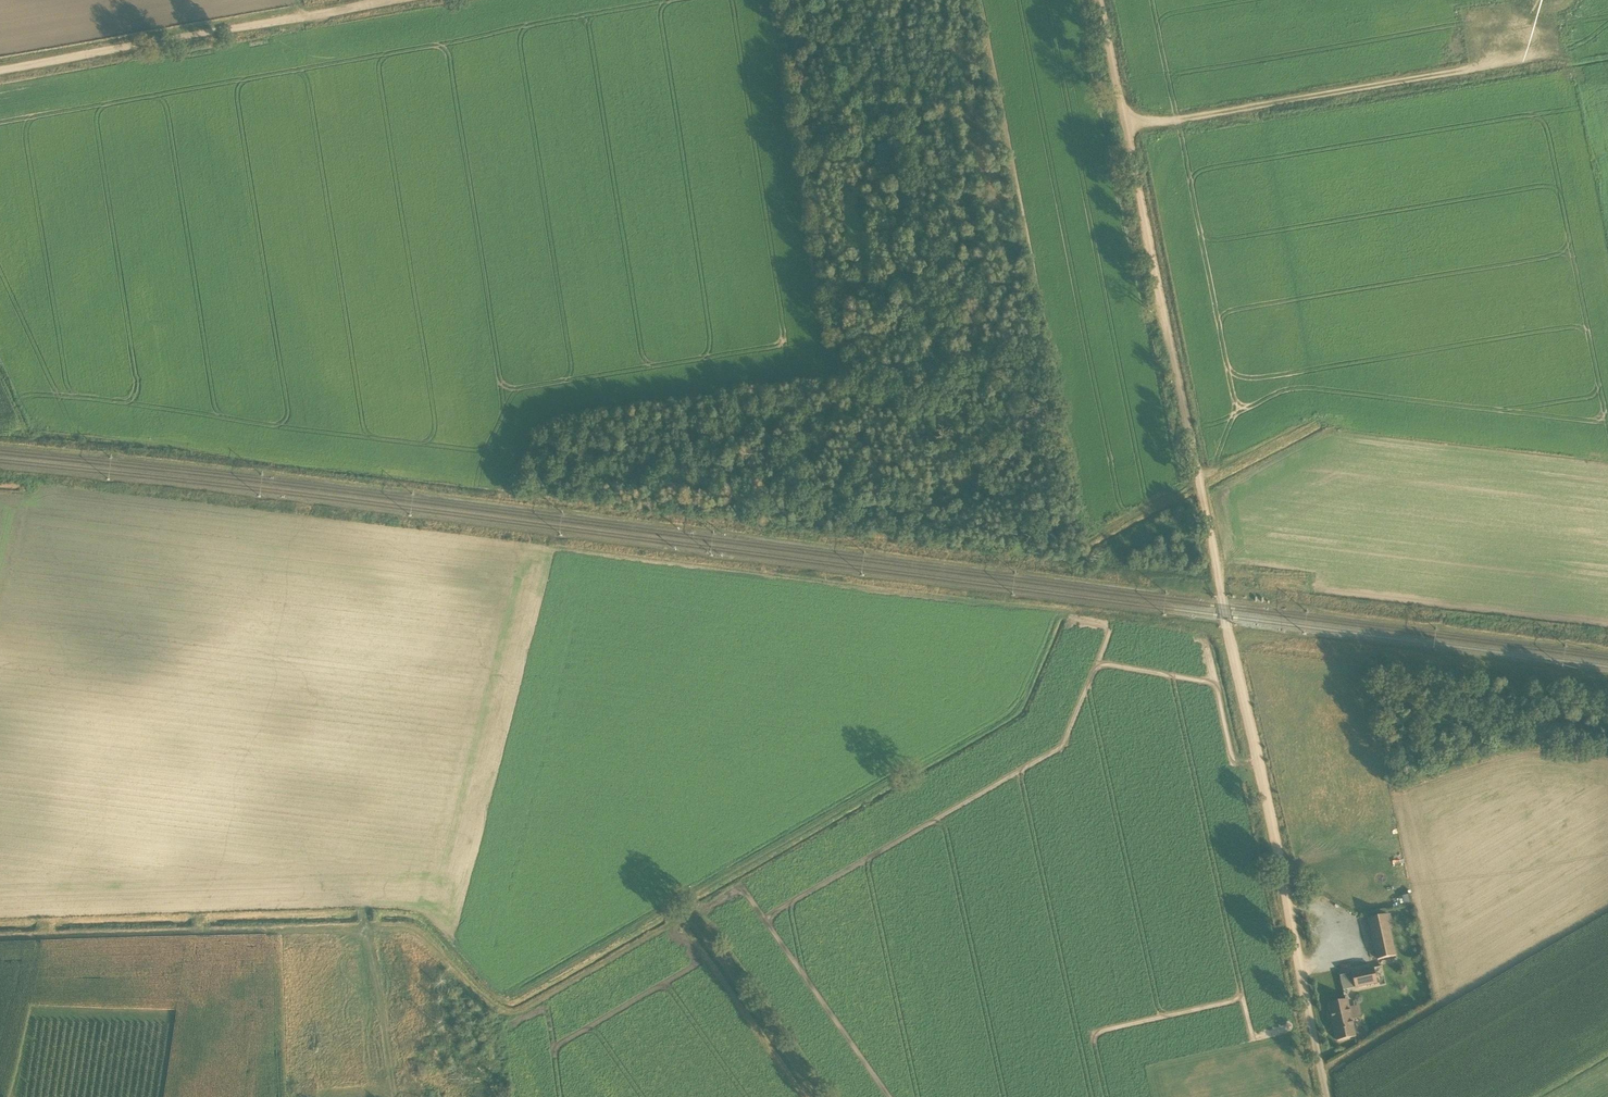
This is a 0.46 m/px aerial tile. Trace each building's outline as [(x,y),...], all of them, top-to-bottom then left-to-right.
[(1564,0),(1543,0),(1544,2),(1546,6),(1550,8),(1554,9),(1558,8),(1562,6),(1564,2),(1564,0)] [(1378,960),(1396,956),(1387,914),(1369,918),(1378,960)] [(1377,983),(1374,968),(1352,972),(1356,987),(1377,983)] [(1360,1005),(1349,1007),(1347,999),(1329,1004),(1338,1039),(1355,1035),(1351,1019),(1362,1017),(1360,1005)]
